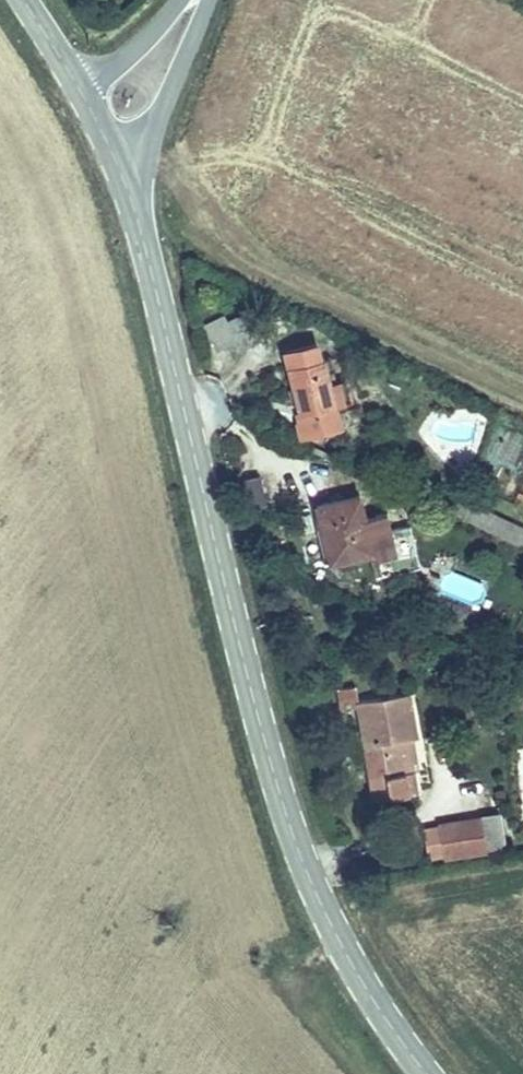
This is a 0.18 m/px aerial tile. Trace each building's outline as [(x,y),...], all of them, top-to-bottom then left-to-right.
[(224,316),(203,323),(214,352),(235,344),(224,316)] [(308,338),(279,348),(298,412),(331,401),(321,359),(313,359),(308,338)] [(319,530),(328,528),(335,558),(370,549),(372,557),(395,551),(386,514),(363,518),(357,497),(313,508),(319,530)] [(522,564),(522,525),(481,511),(475,527),(503,537),(497,556),(522,564)] [(336,715),(356,712),(372,797),(417,787),(413,768),(403,768),(396,736),(414,730),(405,690),(353,701),(349,688),(331,690),(336,715)] [(424,859),(485,846),(479,817),(418,828),(424,859)]
